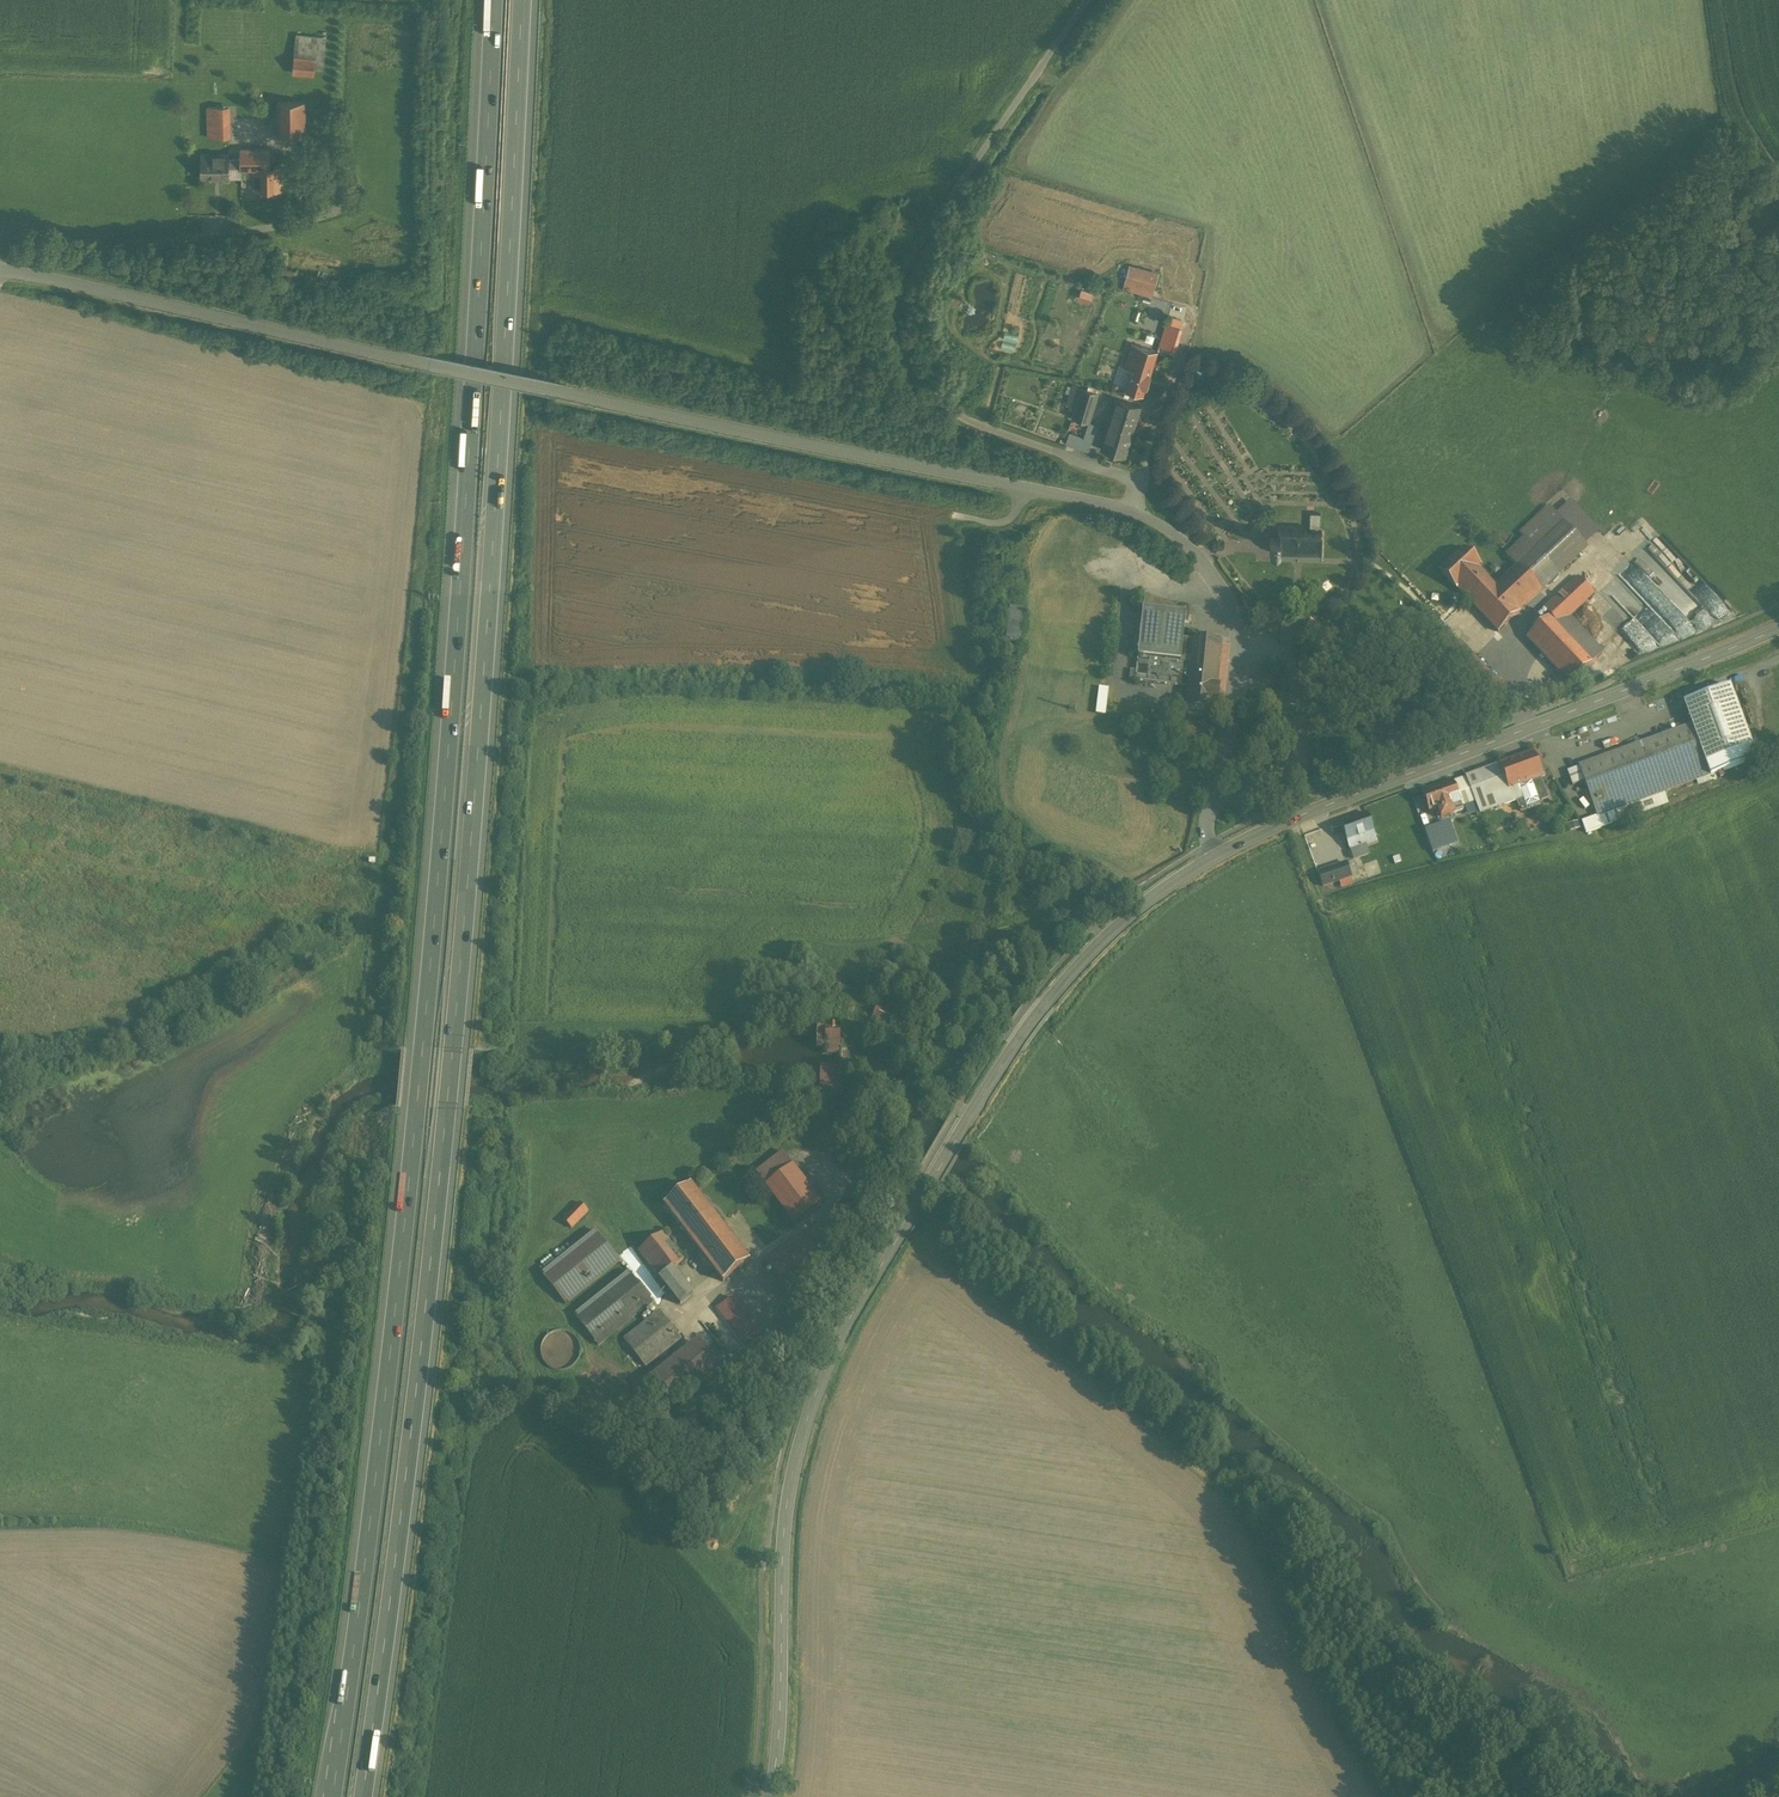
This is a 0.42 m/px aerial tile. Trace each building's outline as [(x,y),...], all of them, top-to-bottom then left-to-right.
[(326,40),(296,38),(293,73),(314,75),(316,58),(324,59),(326,40)] [(305,102),(278,102),(278,119),(278,135),(305,135),(305,113),(305,102)] [(210,108),(211,137),(230,137),(230,108),(210,108)] [(254,169),(254,191),(282,191),(282,169),(269,169),(268,150),(241,150),(241,158),(241,168),(241,169),(254,169)] [(229,168),(241,168),(241,158),(229,158),(229,155),(201,155),(201,178),(229,178),(229,168)] [(1129,264),(1124,281),(1153,289),(1158,273),(1129,264)] [(1151,303),(1138,300),(1135,310),(1142,312),(1138,322),(1145,324),(1151,303)] [(1178,336),(1163,332),(1159,347),(1173,351),(1178,336)] [(1130,368),(1140,371),(1145,356),(1155,359),(1157,350),(1132,342),(1124,366),(1130,368)] [(1124,387),(1143,394),(1155,359),(1145,356),(1140,371),(1130,368),(1124,387)] [(1098,392),(1082,387),(1073,417),(1088,422),(1098,392)] [(1140,405),(1117,398),(1101,449),(1124,456),(1140,405)] [(1084,439),(1071,435),(1067,445),(1088,452),(1097,428),(1089,425),(1084,439)] [(1496,589),(1475,609),(1498,633),(1519,613),(1518,612),(1587,548),(1549,507),(1520,534),(1524,539),(1506,556),(1517,567),(1495,588),(1496,589)] [(1319,553),(1320,554),(1322,553),(1321,551),(1321,532),(1323,531),(1321,529),(1320,531),(1318,531),(1318,526),(1320,526),(1321,512),(1310,512),(1309,526),(1310,526),(1310,531),(1306,531),(1307,528),(1305,528),(1305,531),(1294,530),(1294,528),(1292,528),(1292,531),(1281,530),(1278,528),(1277,529),(1280,532),(1280,536),(1270,535),(1269,545),(1279,546),(1279,550),(1277,552),(1278,553),(1280,552),(1291,552),(1291,555),(1293,555),(1293,552),(1303,552),(1303,555),(1306,555),(1306,553),(1319,553)] [(1478,570),(1481,567),(1464,549),(1439,572),(1456,590),(1460,587),(1470,598),(1467,600),(1475,609),(1496,589),(1495,588),(1478,570)] [(1578,578),(1543,611),(1549,617),(1527,638),(1570,684),(1603,653),(1569,616),(1593,594),(1578,578)] [(1137,659),(1143,611),(1185,615),(1186,611),(1139,606),(1134,658),(1137,659)] [(1024,610),(1009,608),(1005,644),(1020,646),(1024,610)] [(1220,644),(1183,640),(1184,623),(1188,624),(1189,617),(1185,617),(1185,615),(1143,611),(1137,659),(1135,683),(1187,689),(1185,711),(1213,714),(1214,703),(1218,704),(1219,696),(1219,689),(1215,688),(1220,644)] [(1512,698),(1459,641),(1439,659),(1492,716),(1512,698)] [(1691,726),(1706,765),(1752,747),(1729,686),(1683,703),(1691,726)] [(1596,816),(1582,821),(1586,833),(1635,815),(1635,813),(1641,811),(1641,813),(1668,803),(1664,792),(1710,775),(1706,765),(1691,726),(1567,771),(1572,786),(1583,782),(1596,816)] [(1479,814),(1517,800),(1521,812),(1536,807),(1535,803),(1548,798),(1540,778),(1545,776),(1541,766),(1537,768),(1532,753),(1499,765),(1500,766),(1466,778),(1470,791),(1479,814)] [(1466,778),(1453,783),(1458,795),(1470,791),(1466,778)] [(1453,782),(1422,794),(1429,812),(1437,809),(1441,819),(1463,811),(1458,795),(1453,783),(1453,782)] [(1366,815),(1340,824),(1350,852),(1376,842),(1366,815)] [(1442,820),(1423,827),(1427,840),(1433,838),(1434,840),(1458,831),(1454,822),(1444,826),(1442,820)] [(1346,864),(1318,874),(1323,887),(1351,877),(1346,864)] [(896,1015),(877,1006),(871,1020),(890,1028),(896,1015)] [(840,1046),(840,1028),(817,1028),(816,1037),(816,1046),(822,1046),(822,1052),(838,1052),(838,1046),(840,1046)] [(841,1068),(823,1067),(821,1076),(822,1095),(840,1095),(841,1068)] [(792,1164),(766,1185),(795,1223),(821,1203),(792,1164)] [(686,1234),(712,1214),(691,1186),(664,1206),(686,1234)] [(580,1202),(563,1219),(571,1227),(588,1211),(580,1202)] [(749,1262),(712,1214),(686,1234),(723,1282),(749,1262)] [(566,1303),(619,1260),(596,1230),(542,1273),(566,1303)] [(802,1232),(764,1261),(792,1297),(829,1268),(802,1232)] [(684,1260),(663,1233),(639,1252),(681,1304),(692,1295),(672,1270),(684,1260)] [(628,1272),(574,1315),(598,1346),(653,1303),(628,1272)] [(731,1298),(716,1309),(744,1346),(759,1334),(731,1298)] [(660,1313),(625,1340),(646,1367),(681,1339),(660,1313)] [(549,1367),(555,1370),(562,1370),(569,1369),(574,1365),(578,1360),(580,1354),(580,1347),(578,1341),(574,1336),(569,1332),(562,1330),(556,1331),(550,1333),(545,1338),(541,1344),(540,1350),(541,1357),(544,1363),(549,1367)] [(699,1341),(643,1385),(663,1411),(720,1367),(699,1341)]
